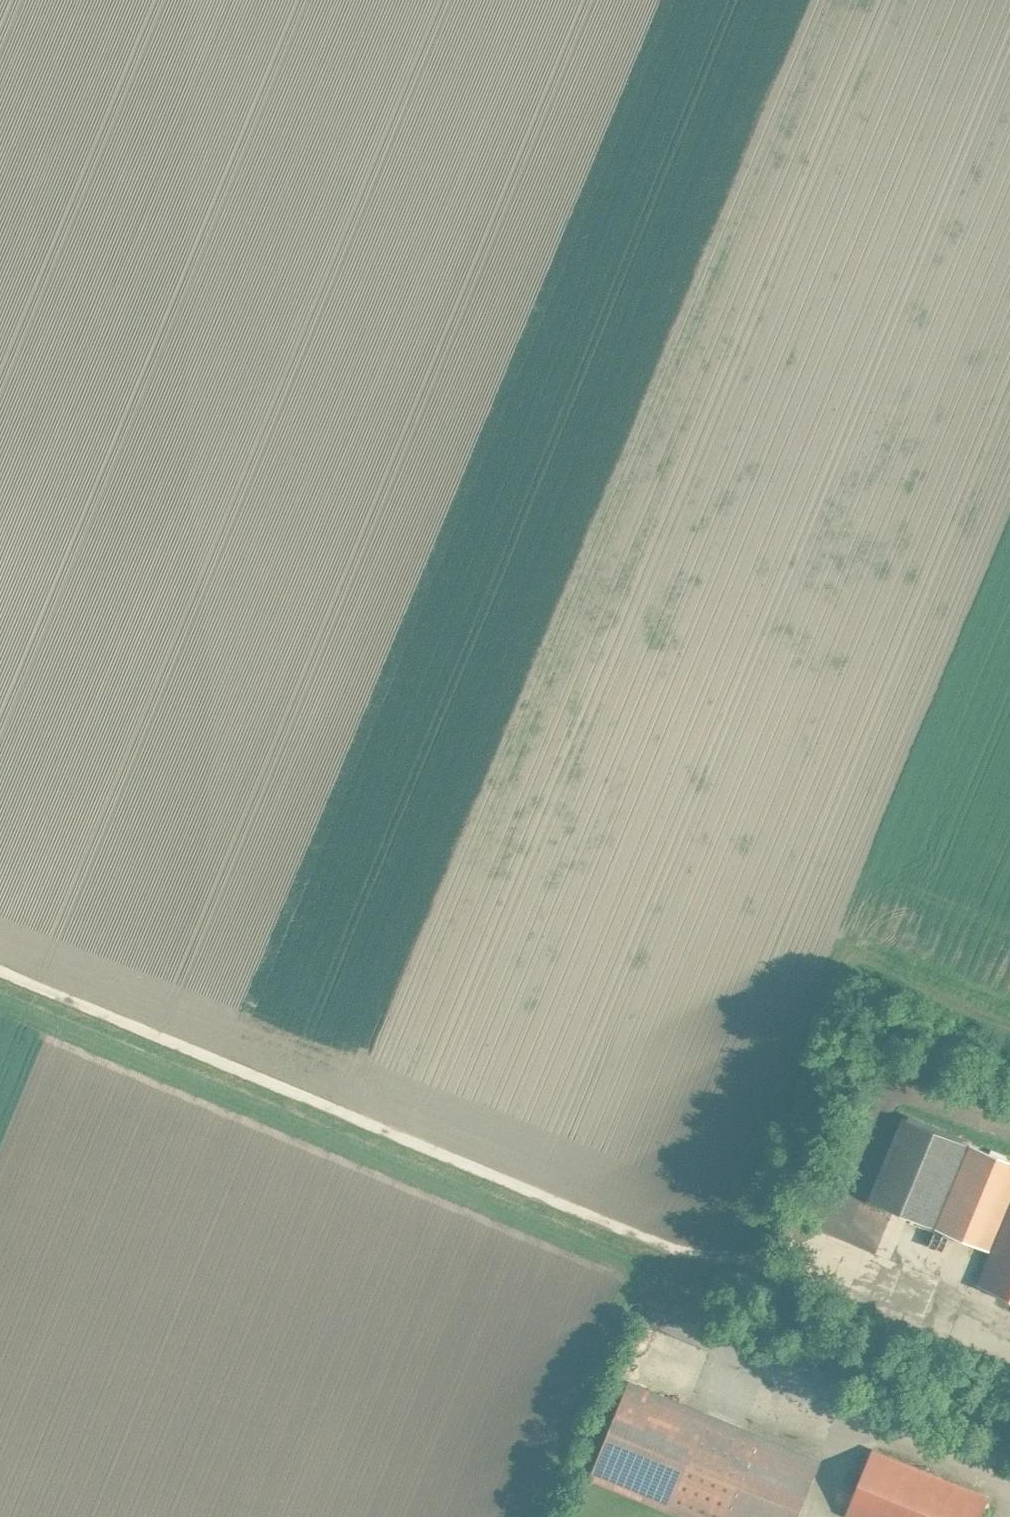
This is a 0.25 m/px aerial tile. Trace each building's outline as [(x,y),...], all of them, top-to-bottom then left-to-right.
[(934,1227),(990,1250),(977,1282),(1009,1296),(1009,1162),(902,1117),(868,1199),(934,1227)] [(631,1320),(614,1363),(680,1388),(697,1345),(631,1320)] [(630,1386),(594,1475),(667,1505),(697,1516),(793,1516),(816,1462),(630,1386)] [(987,1496),(872,1449),(845,1515),(851,1516),(978,1516),(987,1496)]
